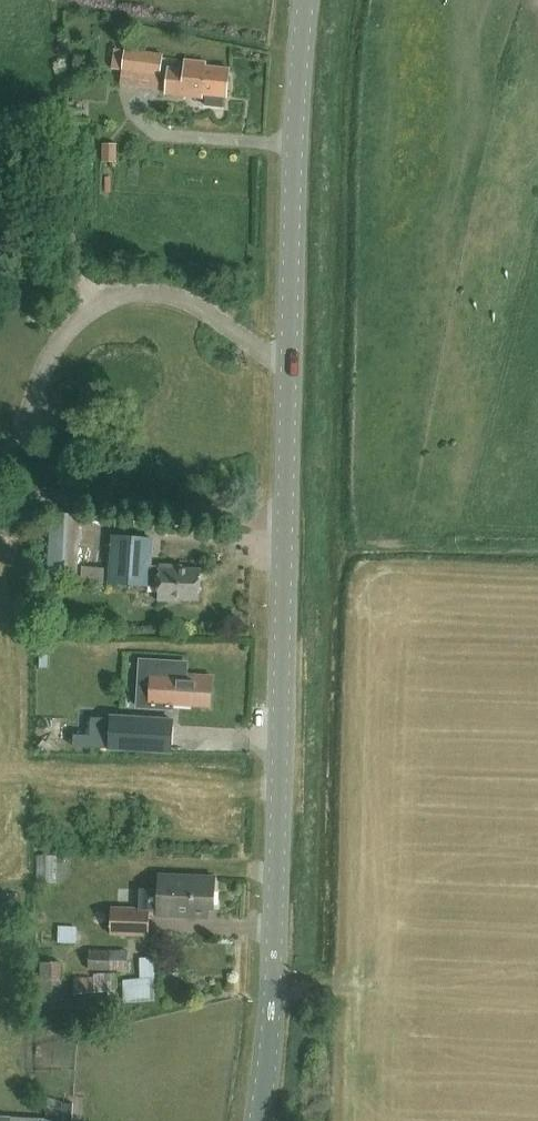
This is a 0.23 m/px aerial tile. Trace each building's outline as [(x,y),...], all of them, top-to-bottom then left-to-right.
[(125,49),(122,70),(161,75),(163,54),(125,49)] [(185,60),(184,69),(169,67),(166,94),(203,98),(203,94),(207,94),(205,106),(226,108),(230,68),(206,66),(206,62),(185,60)] [(104,159),(120,159),(119,140),(104,140),(104,159)] [(77,575),(80,514),(50,512),(47,573),(77,575)] [(159,586),(158,600),(179,601),(179,598),(199,599),(200,569),(181,568),(181,566),(160,565),(160,566),(150,566),(152,539),(113,536),(110,582),(159,586)] [(211,706),(212,676),(152,672),(150,702),(211,706)] [(173,720),(111,716),(109,748),(171,752),(173,720)] [(150,908),(158,909),(158,916),(208,918),(208,909),(214,909),(215,876),(159,874),(159,889),(141,889),(140,908),(112,907),(111,933),(149,935),(150,908)] [(63,927),(63,941),(80,941),(81,928),(63,927)] [(89,950),(89,970),(127,970),(127,951),(89,950)] [(124,1002),(155,1000),(153,957),(139,958),(140,978),(123,979),(124,1002)] [(60,962),(40,962),(41,1010),(74,1009),(73,999),(70,999),(70,993),(66,993),(66,989),(63,989),(62,981),(60,981),(60,962)] [(73,978),(74,993),(116,990),(114,972),(94,974),(94,976),(73,978)] [(76,1103),(65,1103),(64,1120),(75,1120),(76,1103)]
